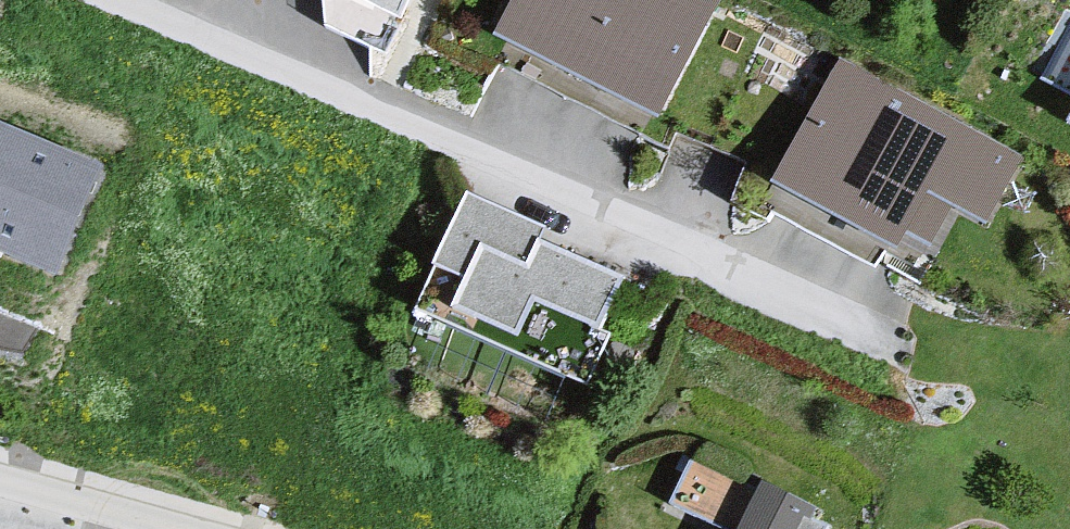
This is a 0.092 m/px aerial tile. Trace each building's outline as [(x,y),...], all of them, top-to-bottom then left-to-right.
[(399,18),(407,0),(361,0),(399,18)] [(491,41),(655,121),(714,1),(713,0),(510,0),(491,41)] [(841,60),(772,191),(930,273),(961,213),(988,227),(1025,155),(841,60)] [(0,129),(0,242),(49,263),(90,168),(0,129)] [(408,278),(443,299),(467,257),(510,274),(524,250),(540,232),(448,193),(408,278)] [(443,299),(435,314),(569,384),(593,340),(577,336),(609,282),(524,250),(510,274),(467,257),(443,299)] [(671,494),(729,522),(749,480),(691,452),(671,494)] [(764,483),(741,528),(822,528),(824,526),(807,518),(813,506),(764,483)]
